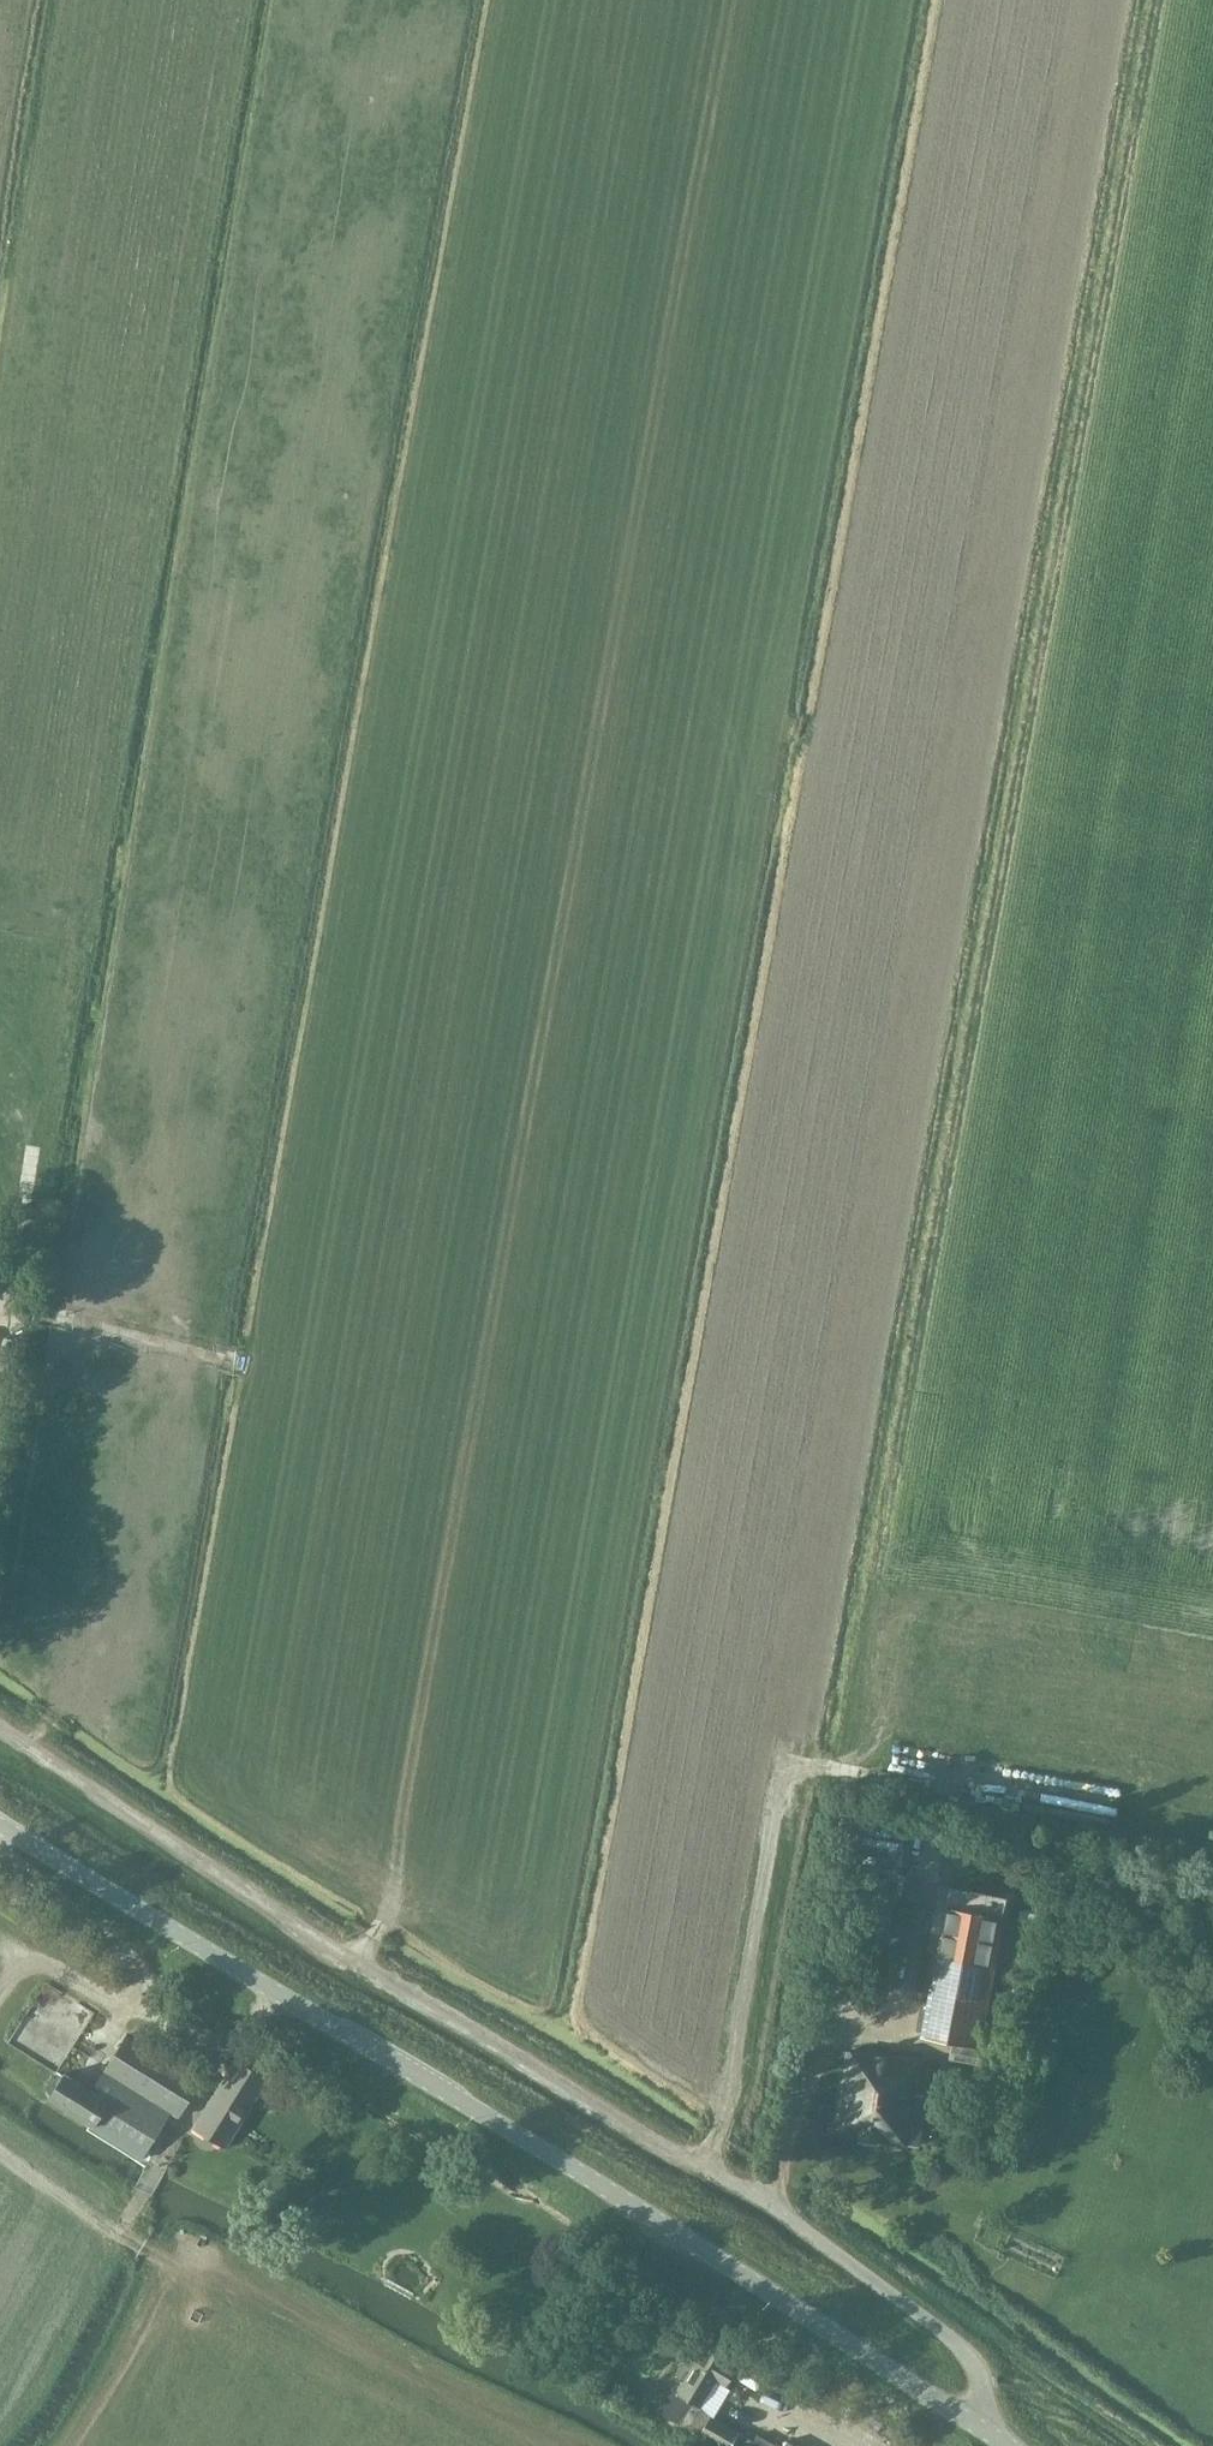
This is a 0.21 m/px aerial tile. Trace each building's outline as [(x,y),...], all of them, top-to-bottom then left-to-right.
[(946,1907),(918,2034),(977,2047),(1005,1920),(946,1907)] [(178,2115),(188,2098),(200,2079),(126,2035),(104,2069),(94,2089),(64,2071),(48,2098),(92,2126),(91,2127),(140,2157),(169,2111),(178,2115)] [(267,2078),(266,2077),(271,2065),(242,2047),(235,2057),(193,2126),(225,2147),(267,2078)] [(913,2093),(919,2058),(864,2050),(863,2054),(842,2051),(829,2133),(859,2138),(861,2143),(872,2145),(875,2140),(917,2147),(926,2095),(913,2093)] [(262,2180),(257,2188),(269,2196),(274,2188),(262,2180)] [(658,2410),(699,2434),(719,2445),(765,2445),(738,2431),(710,2413),(700,2405),(714,2381),(724,2386),(735,2367),(727,2361),(730,2355),(719,2348),(705,2340),(690,2365),(686,2362),(680,2363),(675,2372),(677,2377),(681,2380),(676,2389),(667,2395),(658,2410)] [(758,2352),(746,2369),(770,2386),(782,2369),(758,2352)] [(784,2438),(780,2445),(798,2445),(784,2438)]
